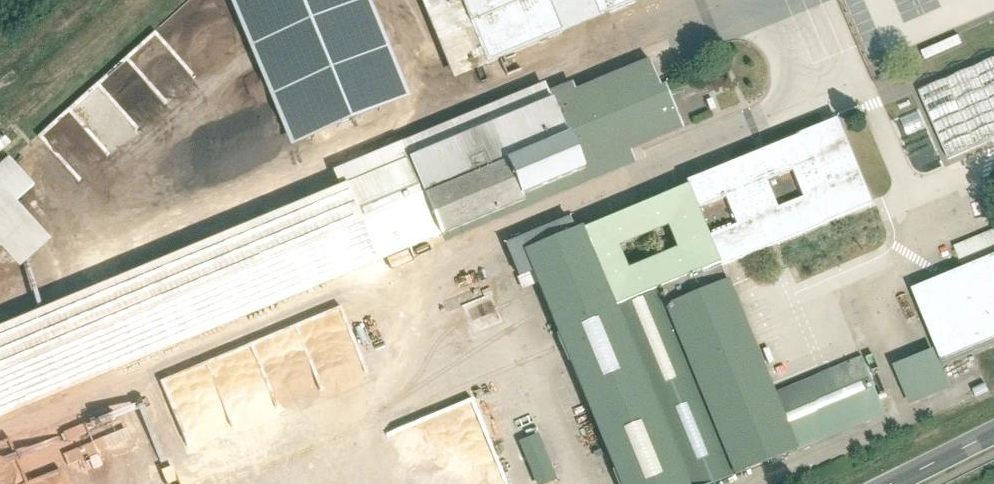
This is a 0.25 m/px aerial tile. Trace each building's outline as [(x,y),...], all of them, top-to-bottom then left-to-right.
[(369,0),(229,0),(289,148),(409,100),(369,0)] [(458,84),(660,0),(423,0),(458,84)] [(559,95),(587,166),(686,128),(658,57),(559,95)] [(993,143),(993,62),(923,91),(951,160),(993,143)] [(0,322),(0,417),(580,171),(539,76),(317,171),(323,185),(0,322)] [(605,483),(703,483),(877,413),(850,347),(759,384),(711,267),(865,204),(829,116),(508,246),(605,483)] [(52,246),(19,209),(36,194),(11,165),(0,175),(0,259),(2,258),(18,276),(52,246)] [(946,365),(993,346),(993,263),(918,293),(939,346),(946,365)] [(527,439),(540,483),(548,483),(560,480),(546,434),(527,439)]
